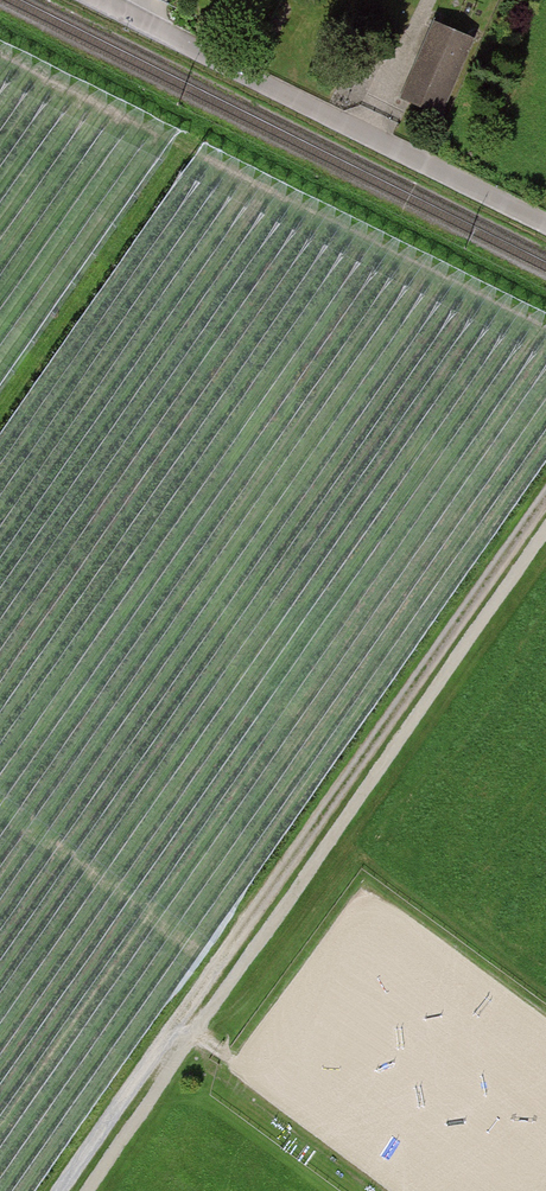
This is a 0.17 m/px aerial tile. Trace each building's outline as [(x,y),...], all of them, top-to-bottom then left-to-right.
[(432,21),(399,96),(443,115),(476,40),(432,21)]
